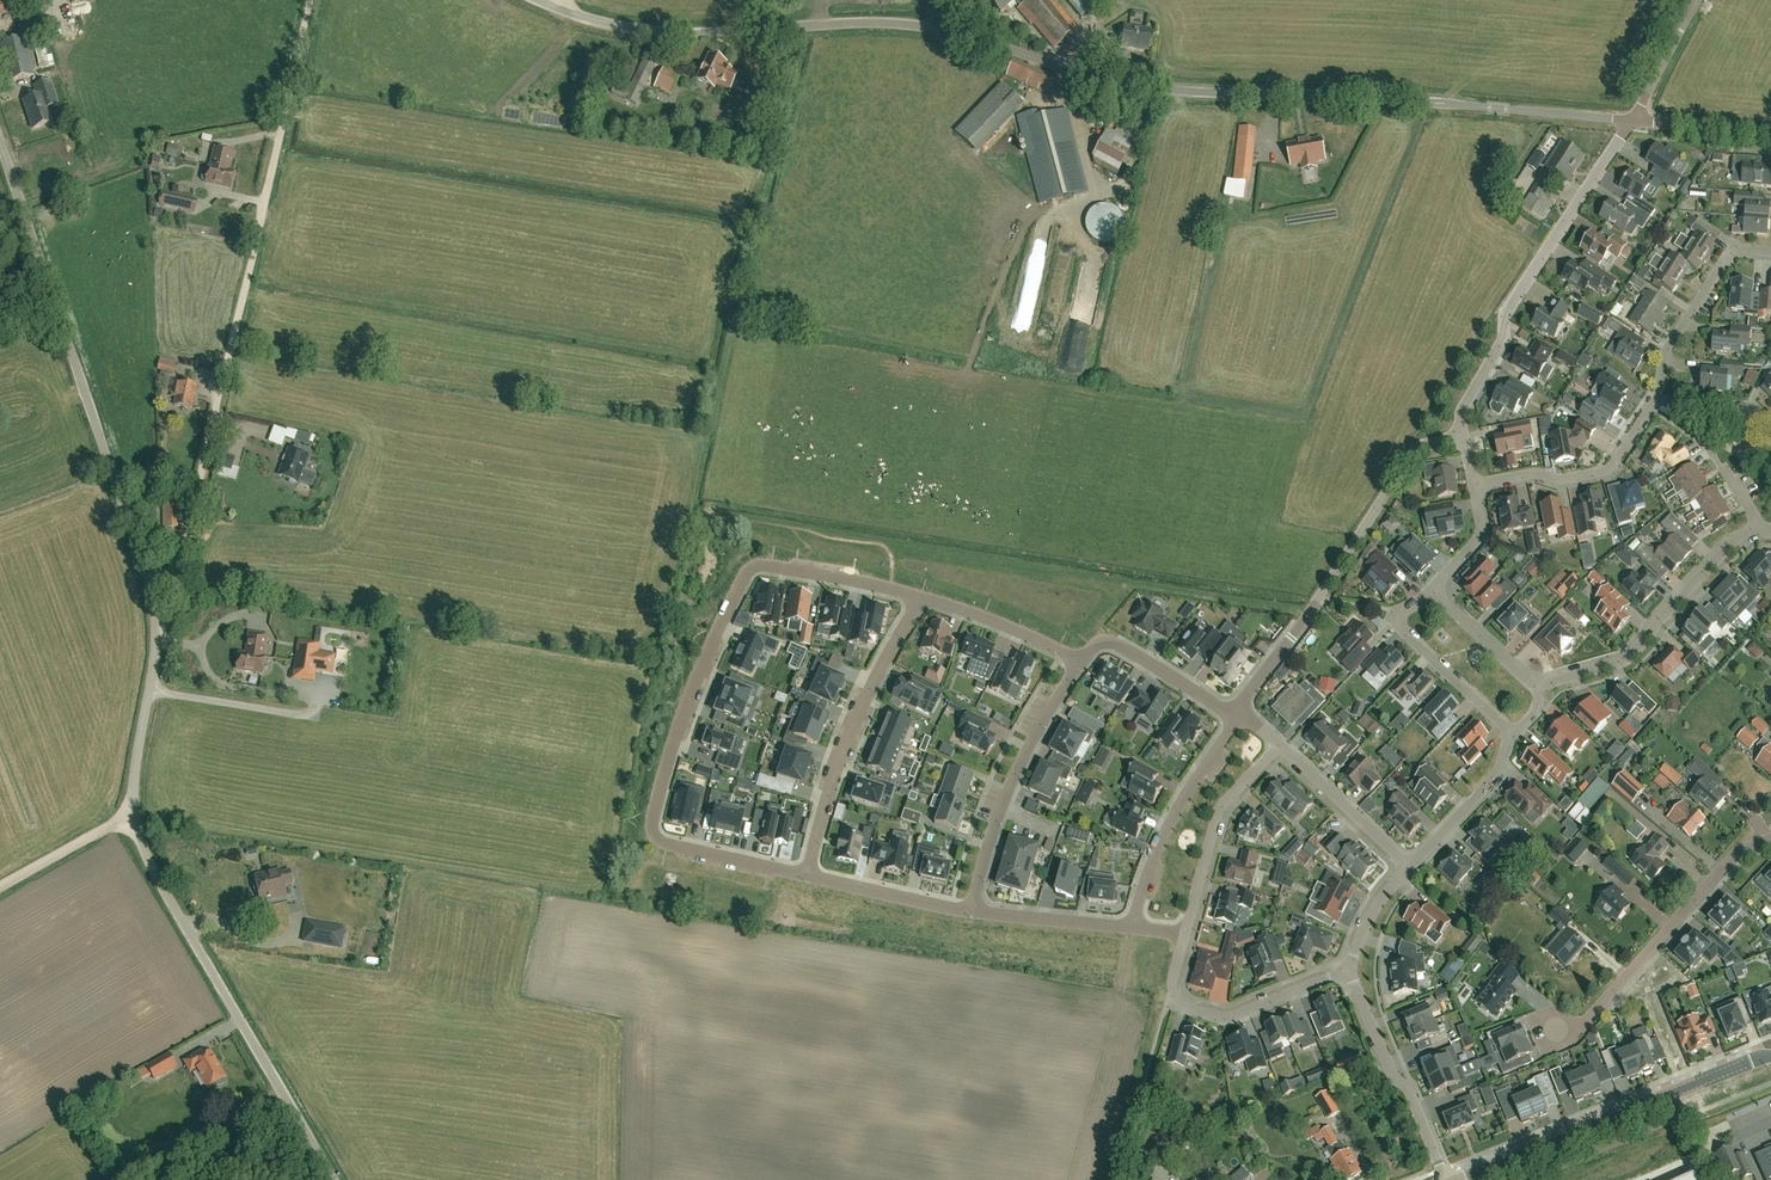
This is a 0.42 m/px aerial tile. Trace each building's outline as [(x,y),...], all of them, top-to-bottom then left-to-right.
[(11,13),(8,0),(0,0),(0,16),(11,13)] [(1077,29),(1053,0),(1029,0),(1027,1),(1026,0),(989,0),(1000,13),(1014,1),(1020,7),(1017,9),(1031,25),(1032,23),(1053,48),(1077,29)] [(1073,7),(1081,17),(1089,10),(1081,0),(1067,0),(1073,7)] [(18,31),(40,28),(38,12),(25,14),(27,23),(18,24),(18,31)] [(1148,50),(1151,30),(1124,27),(1122,46),(1148,50)] [(35,76),(27,38),(0,44),(0,50),(8,82),(35,76)] [(48,48),(39,50),(44,69),(53,67),(48,48)] [(724,66),(726,63),(709,55),(697,80),(714,88),(716,82),(730,89),(738,73),(724,66)] [(1046,93),(1053,78),(1006,57),(1001,69),(1006,71),(1006,76),(1046,93)] [(671,95),(681,75),(664,66),(654,87),(671,95)] [(635,71),(626,67),(620,80),(628,84),(635,71)] [(628,90),(628,91),(629,91),(640,96),(649,79),(637,73),(628,90)] [(50,110),(59,106),(50,80),(33,86),(35,96),(22,101),(32,130),(54,123),(50,110)] [(628,91),(628,90),(616,84),(611,93),(624,99),(629,91),(628,91)] [(955,133),(973,149),(974,149),(972,147),(1018,99),(1002,84),(955,133)] [(1017,116),(1018,122),(1045,115),(1043,109),(1017,116)] [(1045,115),(1018,122),(1040,204),(1088,192),(1066,109),(1045,115)] [(1109,129),(1122,124),(1118,113),(1105,118),(1109,129)] [(1116,176),(1137,137),(1118,127),(1114,133),(1107,129),(1090,161),(1116,176)] [(1250,182),(1255,128),(1240,127),(1239,137),(1235,180),(1250,182)] [(204,141),(214,143),(215,136),(206,135),(204,141)] [(1300,142),(1288,144),(1289,151),(1290,151),(1291,158),(1290,158),(1292,165),(1302,163),(1303,169),(1303,170),(1315,168),(1316,167),(1315,161),(1325,159),(1323,152),(1322,152),(1321,146),(1322,145),(1321,138),(1309,140),(1309,138),(1299,140),(1300,142)] [(1568,181),(1584,156),(1562,142),(1547,167),(1568,181)] [(169,154),(180,156),(182,147),(171,145),(169,154)] [(1675,188),(1682,177),(1672,170),(1682,155),(1671,148),(1668,152),(1658,146),(1649,161),(1666,172),(1661,179),(1675,188)] [(216,147),(212,165),(210,165),(209,172),(206,171),(204,172),(202,178),(204,181),(207,181),(206,182),(231,188),(235,171),(230,169),(234,151),(216,147)] [(1532,157),(1541,163),(1546,155),(1537,149),(1532,157)] [(150,166),(160,168),(163,157),(153,154),(150,166)] [(1762,167),(1749,166),(1750,157),(1737,156),(1735,172),(1745,172),(1744,183),(1770,185),(1770,168),(1762,167)] [(1533,184),(1538,170),(1528,166),(1523,181),(1533,184)] [(1641,200),(1652,184),(1632,171),(1621,187),(1641,200)] [(1684,177),(1677,187),(1676,189),(1683,194),(1690,182),(1684,177)] [(1545,217),(1559,195),(1538,181),(1522,205),(1533,212),(1534,210),(1545,217)] [(163,192),(161,203),(184,209),(187,197),(163,192)] [(1747,217),(1768,219),(1770,202),(1750,201),(1751,194),(1736,192),(1735,205),(1748,206),(1747,217)] [(71,211),(89,206),(86,197),(68,204),(71,211)] [(1644,229),(1652,217),(1639,209),(1634,216),(1612,202),(1602,217),(1624,232),(1632,221),(1644,229)] [(1643,202),(1639,209),(1652,217),(1657,210),(1643,202)] [(1090,217),(1089,224),(1090,229),(1092,235),(1096,239),(1101,242),(1107,243),(1112,243),(1118,240),(1122,237),(1126,231),(1128,224),(1127,219),(1124,213),(1119,208),(1113,205),(1106,205),(1099,207),(1094,211),(1090,217)] [(1695,223),(1709,233),(1713,226),(1699,217),(1695,223)] [(1767,234),(1768,219),(1747,217),(1746,227),(1733,226),(1733,234),(1745,235),(1745,233),(1767,234)] [(1679,240),(1706,258),(1715,245),(1705,238),(1709,233),(1695,223),(1691,229),(1697,233),(1692,241),(1682,235),(1679,240)] [(1593,232),(1582,248),(1587,250),(1583,255),(1599,266),(1603,260),(1603,261),(1610,250),(1620,256),(1620,255),(1626,246),(1627,245),(1615,237),(1611,244),(1593,232)] [(1679,240),(1675,245),(1685,252),(1681,259),(1672,254),(1698,271),(1706,258),(1679,240)] [(1653,260),(1682,278),(1690,266),(1698,271),(1672,254),(1667,261),(1657,255),(1653,260)] [(1682,278),(1653,260),(1650,266),(1660,272),(1655,280),(1673,292),(1682,278)] [(1618,281),(1589,262),(1585,268),(1574,261),(1569,268),(1568,267),(1566,268),(1563,273),(1563,275),(1564,276),(1563,277),(1586,292),(1590,284),(1599,290),(1603,284),(1612,290),(1618,281)] [(1642,291),(1646,285),(1634,277),(1627,288),(1631,291),(1634,286),(1642,291)] [(1759,316),(1760,300),(1752,299),(1753,283),(1733,282),(1731,309),(1745,310),(1745,315),(1759,316)] [(1641,307),(1663,321),(1666,317),(1662,314),(1668,304),(1650,292),(1641,307)] [(1763,292),(1761,311),(1766,312),(1770,312),(1770,293),(1763,292)] [(1542,309),(1532,323),(1541,329),(1542,332),(1546,335),(1549,334),(1555,338),(1564,324),(1560,321),(1569,309),(1556,300),(1549,310),(1551,311),(1549,314),(1542,309)] [(1603,317),(1582,306),(1578,314),(1599,325),(1603,317)] [(1663,321),(1641,307),(1631,322),(1650,333),(1656,323),(1660,326),(1663,321)] [(1624,308),(1618,317),(1629,324),(1635,314),(1624,308)] [(1609,318),(1602,328),(1606,331),(1609,327),(1619,334),(1623,327),(1609,318)] [(1751,326),(1761,328),(1762,319),(1752,318),(1751,326)] [(1637,369),(1648,353),(1634,344),(1639,337),(1623,327),(1619,334),(1615,341),(1623,346),(1617,356),(1637,369)] [(1750,346),(1751,329),(1732,327),(1732,335),(1714,333),(1713,351),(1739,354),(1739,345),(1750,346)] [(1524,349),(1515,364),(1539,378),(1540,377),(1547,381),(1554,369),(1546,365),(1548,363),(1546,362),(1554,350),(1538,341),(1531,353),(1524,349)] [(1063,348),(1064,373),(1088,372),(1086,347),(1063,348)] [(1561,350),(1555,358),(1561,361),(1561,360),(1569,365),(1568,366),(1573,368),(1578,360),(1561,350)] [(158,369),(175,374),(177,363),(160,359),(158,369)] [(1743,369),(1744,366),(1744,364),(1722,363),(1722,371),(1703,370),(1702,390),(1726,392),(1727,374),(1743,376),(1743,369)] [(1593,393),(1601,399),(1620,411),(1619,410),(1622,405),(1625,405),(1626,402),(1626,399),(1627,398),(1624,396),(1629,389),(1618,383),(1605,374),(1597,386),(1598,386),(1593,393)] [(1524,383),(1536,389),(1539,382),(1527,376),(1524,383)] [(1763,388),(1770,395),(1770,379),(1763,388)] [(1495,391),(1496,396),(1494,400),(1496,402),(1494,405),(1491,405),(1493,411),(1500,415),(1505,407),(1515,413),(1519,405),(1525,408),(1534,393),(1512,380),(1507,389),(1502,386),(1499,390),(1495,391)] [(198,386),(176,382),(173,396),(176,397),(175,405),(193,409),(198,386)] [(1571,405),(1575,400),(1567,395),(1564,401),(1571,405)] [(1601,399),(1602,400),(1598,407),(1589,401),(1581,412),(1605,428),(1609,422),(1612,424),(1613,422),(1615,422),(1617,419),(1616,417),(1620,411),(1601,399)] [(1550,417),(1539,419),(1542,437),(1548,436),(1547,430),(1552,429),(1550,417)] [(1574,432),(1550,437),(1554,455),(1555,455),(1556,462),(1562,461),(1565,463),(1570,462),(1572,459),(1575,459),(1573,451),(1572,443),(1579,442),(1582,437),(1588,441),(1589,441),(1597,429),(1583,420),(1574,432)] [(1522,437),(1532,435),(1530,422),(1505,427),(1507,435),(1496,437),(1499,454),(1524,450),(1522,437)] [(1675,443),(1661,434),(1647,454),(1661,463),(1663,460),(1673,467),(1689,457),(1683,447),(1681,448),(1682,449),(1673,454),(1669,451),(1675,443)] [(305,438),(300,450),(311,454),(316,442),(305,438)] [(309,456),(290,449),(279,475),(299,483),(309,456)] [(229,470),(233,458),(221,454),(217,467),(229,470)] [(1509,467),(1521,466),(1520,456),(1509,456),(1509,467)] [(1438,463),(1423,466),(1426,480),(1435,478),(1439,497),(1458,493),(1455,479),(1457,477),(1456,472),(1454,471),(1453,469),(1449,470),(1440,471),(1438,463)] [(1678,487),(1674,490),(1677,495),(1685,491),(1683,488),(1702,476),(1694,464),(1675,476),(1682,486),(1679,487),(1678,487)] [(1646,472),(1641,479),(1650,486),(1659,480),(1646,472)] [(1687,500),(1682,502),(1685,508),(1693,503),(1692,502),(1696,499),(1695,498),(1710,489),(1702,476),(1683,488),(1685,491),(1690,499),(1687,500)] [(165,526),(179,525),(177,480),(163,481),(165,526)] [(1637,482),(1621,487),(1623,495),(1611,498),(1619,525),(1632,521),(1631,516),(1634,513),(1635,512),(1636,510),(1636,508),(1636,506),(1643,504),(1637,482)] [(1699,509),(1693,513),(1697,518),(1704,514),(1702,511),(1722,498),(1714,487),(1710,489),(1695,498),(1696,499),(1702,508),(1699,510),(1699,509)] [(1575,505),(1578,522),(1581,536),(1596,533),(1594,522),(1604,521),(1600,494),(1583,498),(1584,504),(1575,505)] [(1505,501),(1500,502),(1505,531),(1523,528),(1523,527),(1534,525),(1531,509),(1522,511),(1519,510),(1517,499),(1515,499),(1512,497),(1506,498),(1505,501)] [(1706,522),(1702,525),(1705,531),(1713,526),(1712,524),(1724,517),(1731,513),(1722,498),(1702,511),(1704,514),(1709,521),(1707,523),(1706,522)] [(1571,512),(1563,513),(1561,502),(1542,505),(1547,531),(1558,529),(1560,540),(1575,537),(1571,512)] [(1454,514),(1453,509),(1452,503),(1425,508),(1428,526),(1438,524),(1441,536),(1455,533),(1455,532),(1464,530),(1461,512),(1454,514)] [(1392,515),(1384,526),(1397,536),(1405,524),(1392,515)] [(1665,546),(1682,562),(1693,551),(1684,542),(1691,534),(1670,515),(1661,525),(1668,531),(1666,533),(1672,538),(1665,546)] [(242,526),(252,528),(254,519),(244,517),(242,526)] [(1540,554),(1535,530),(1525,532),(1527,545),(1529,557),(1540,554)] [(1628,541),(1637,538),(1635,532),(1626,535),(1628,541)] [(1397,556),(1418,577),(1421,574),(1422,574),(1430,565),(1418,554),(1424,548),(1414,538),(1397,556)] [(1634,553),(1641,559),(1655,572),(1662,565),(1671,574),(1682,562),(1665,546),(1658,553),(1652,547),(1650,549),(1644,543),(1634,553)] [(1638,559),(1630,551),(1624,546),(1618,553),(1623,558),(1631,566),(1632,566),(1638,559)] [(1375,571),(1365,581),(1372,588),(1374,586),(1386,597),(1398,584),(1391,577),(1397,570),(1378,552),(1367,564),(1375,571)] [(1746,573),(1753,580),(1759,586),(1762,589),(1768,582),(1765,579),(1770,573),(1770,553),(1767,552),(1763,557),(1762,556),(1760,553),(1754,560),(1756,562),(1753,566),(1746,573)] [(1490,584),(1491,584),(1485,578),(1489,574),(1488,573),(1493,567),(1483,558),(1471,571),(1470,569),(1462,577),(1469,583),(1464,589),(1466,590),(1466,592),(1469,595),(1471,595),(1475,599),(1474,600),(1474,601),(1490,584)] [(1537,561),(1527,572),(1533,577),(1543,567),(1537,561)] [(1635,574),(1623,587),(1642,605),(1654,592),(1651,588),(1658,580),(1646,570),(1639,577),(1635,574)] [(1598,590),(1602,585),(1605,582),(1594,572),(1589,578),(1593,582),(1591,584),(1598,590)] [(1549,587),(1553,591),(1562,599),(1579,582),(1570,574),(1567,577),(1563,573),(1549,587)] [(1519,575),(1512,582),(1520,589),(1527,582),(1519,575)] [(1722,588),(1746,610),(1760,596),(1749,585),(1744,590),(1731,578),(1722,588)] [(1516,591),(1506,581),(1501,586),(1499,585),(1496,589),(1491,584),(1490,584),(1474,601),(1479,605),(1479,607),(1482,610),(1484,610),(1486,611),(1499,597),(1505,603),(1516,591)] [(1629,619),(1621,612),(1628,605),(1608,586),(1597,599),(1604,606),(1597,614),(1616,632),(1629,619)] [(777,591),(761,588),(758,605),(755,605),(754,615),(766,617),(765,624),(778,627),(783,602),(775,600),(777,591)] [(1732,625),(1737,620),(1746,610),(1722,588),(1713,598),(1726,610),(1721,615),(1732,625)] [(204,603),(205,595),(190,593),(189,601),(204,603)] [(787,620),(806,623),(811,597),(791,593),(787,620)] [(845,641),(851,614),(842,612),(844,603),(828,599),(822,626),(832,628),(830,637),(845,641)] [(1761,607),(1770,615),(1770,614),(1770,603),(1768,600),(1761,607)] [(1757,602),(1749,610),(1754,615),(1762,606),(1757,602)] [(1141,603),(1137,610),(1133,617),(1139,620),(1135,627),(1150,636),(1154,630),(1168,639),(1176,625),(1162,617),(1164,613),(1148,605),(1147,607),(1141,603)] [(1572,605),(1567,610),(1579,621),(1584,616),(1572,605)] [(1516,606),(1499,624),(1504,629),(1504,631),(1508,634),(1510,634),(1511,635),(1517,628),(1527,637),(1540,623),(1531,613),(1527,610),(1524,614),(1516,606)] [(853,627),(850,641),(866,645),(868,634),(878,637),(884,611),(867,607),(865,618),(856,616),(853,627)] [(1692,620),(1709,636),(1708,634),(1717,625),(1723,630),(1728,625),(1717,614),(1712,619),(1702,610),(1692,620)] [(1571,650),(1572,648),(1571,645),(1574,642),(1573,641),(1575,639),(1575,636),(1575,633),(1574,631),(1572,629),(1572,628),(1559,617),(1535,642),(1548,654),(1554,648),(1562,655),(1565,652),(1567,653),(1570,652),(1571,650)] [(1700,658),(1705,652),(1715,642),(1709,636),(1692,620),(1693,622),(1684,632),(1694,642),(1689,647),(1700,658)] [(956,642),(945,639),(949,628),(945,627),(946,624),(937,621),(936,624),(933,623),(927,639),(925,638),(921,648),(939,655),(940,653),(951,657),(956,642)] [(1344,650),(1336,658),(1340,662),(1351,672),(1363,660),(1370,653),(1371,652),(1370,651),(1364,645),(1372,637),(1366,631),(1364,631),(1355,622),(1348,629),(1350,631),(1338,644),(1344,650)] [(800,643),(809,645),(812,627),(803,626),(800,643)] [(1205,659),(1213,649),(1222,638),(1209,628),(1203,635),(1195,629),(1178,650),(1192,660),(1198,653),(1205,659)] [(247,650),(265,653),(267,636),(250,633),(247,650)] [(1250,653),(1228,635),(1212,655),(1218,661),(1212,668),(1222,676),(1221,679),(1229,686),(1240,673),(1238,672),(1246,662),(1244,660),(1250,653)] [(758,645),(751,642),(746,639),(742,649),(740,648),(736,656),(738,657),(733,666),(751,674),(752,671),(754,672),(755,668),(754,667),(763,648),(775,653),(779,644),(762,636),(758,645)] [(988,680),(997,663),(998,663),(989,659),(994,646),(969,636),(968,638),(966,638),(963,645),(965,645),(961,655),(981,662),(976,675),(988,680)] [(294,677),(294,678),(295,678),(303,680),(314,681),(316,670),(323,671),(332,673),(335,655),(325,654),(318,653),(320,644),(315,643),(300,641),(296,667),(294,677)] [(787,653),(793,655),(802,660),(806,651),(791,644),(787,653)] [(1757,660),(1764,653),(1753,644),(1747,651),(1757,660)] [(1384,655),(1378,651),(1362,667),(1375,679),(1381,672),(1388,679),(1404,662),(1398,656),(1400,655),(1393,648),(1391,650),(1390,649),(1384,655)] [(1653,666),(1667,679),(1682,663),(1690,670),(1699,661),(1688,651),(1682,658),(1671,648),(1653,666)] [(264,657),(265,653),(247,650),(247,654),(240,653),(237,670),(262,674),(265,657),(264,657)] [(1004,660),(998,673),(991,689),(1006,696),(1011,684),(1022,689),(1023,687),(1025,688),(1029,680),(1026,679),(1033,663),(1027,660),(1028,657),(1020,654),(1019,656),(1017,655),(1013,664),(1004,660)] [(830,662),(840,667),(844,660),(832,656),(830,662)] [(812,680),(837,692),(839,689),(841,690),(845,681),(843,680),(843,679),(826,671),(829,665),(816,659),(811,671),(815,673),(812,680)] [(1120,706),(1129,694),(1122,690),(1129,678),(1105,664),(1104,667),(1102,666),(1098,673),(1100,674),(1096,681),(1112,691),(1108,699),(1120,706)] [(943,686),(951,670),(943,667),(939,676),(930,671),(926,677),(943,686)] [(1408,673),(1391,691),(1401,701),(1409,692),(1417,699),(1432,682),(1428,678),(1428,676),(1424,672),(1422,673),(1421,672),(1414,678),(1408,673)] [(913,676),(909,685),(900,680),(900,682),(897,683),(895,687),(895,690),(892,696),(916,708),(921,698),(930,703),(937,689),(913,676)] [(1335,682),(1320,678),(1318,690),(1333,693),(1335,682)] [(836,695),(837,692),(812,680),(803,700),(813,704),(814,705),(817,698),(831,705),(832,703),(834,704),(838,696),(836,695)] [(722,692),(720,697),(746,707),(750,696),(755,698),(759,688),(742,681),(739,688),(728,683),(725,682),(725,684),(723,683),(719,691),(722,692)] [(1303,713),(1309,718),(1323,703),(1317,697),(1312,702),(1295,686),(1292,689),(1290,687),(1288,689),(1290,691),(1287,694),(1285,692),(1278,700),(1280,702),(1273,708),(1291,725),(1303,713)] [(1656,705),(1652,701),(1641,690),(1635,696),(1624,686),(1618,691),(1618,690),(1615,690),(1612,693),(1612,696),(1613,697),(1612,698),(1629,714),(1636,707),(1641,712),(1644,710),(1649,715),(1656,707),(1656,705)] [(1154,693),(1151,699),(1138,691),(1130,704),(1143,712),(1140,716),(1154,725),(1169,702),(1154,693)] [(1444,722),(1458,707),(1444,694),(1426,713),(1435,721),(1428,729),(1439,740),(1450,728),(1444,722)] [(742,717),(746,707),(720,697),(718,701),(716,700),(713,709),(715,710),(714,711),(716,712),(724,715),(723,716),(728,717),(725,723),(743,730),(747,719),(742,717)] [(853,697),(848,707),(854,710),(859,699),(853,697)] [(822,716),(810,711),(813,704),(803,700),(800,699),(797,706),(801,708),(797,721),(792,719),(821,731),(823,726),(825,726),(828,719),(826,718),(826,717),(822,716)] [(1684,711),(1684,700),(1672,699),(1672,711),(1684,711)] [(1587,703),(1575,715),(1594,733),(1611,715),(1602,706),(1596,712),(1587,703)] [(882,724),(889,711),(880,707),(874,720),(882,724)] [(991,724),(986,722),(967,713),(960,728),(966,731),(962,741),(987,753),(990,747),(993,746),(995,742),(994,739),(995,737),(987,733),(991,724)] [(889,714),(884,727),(911,739),(915,731),(909,728),(911,723),(889,714)] [(1186,714),(1181,721),(1173,716),(1155,741),(1168,750),(1176,739),(1184,745),(1189,739),(1194,742),(1202,731),(1197,728),(1200,724),(1186,714)] [(1319,751),(1336,733),(1325,723),(1327,719),(1322,714),(1309,727),(1310,727),(1312,725),(1317,730),(1307,740),(1319,751)] [(1005,717),(1002,723),(1011,728),(1014,722),(1005,717)] [(1096,733),(1096,734),(1100,736),(1105,726),(1088,717),(1083,726),(1096,733)] [(1763,736),(1769,728),(1758,717),(1751,725),(1763,736)] [(1575,745),(1579,745),(1582,748),(1589,740),(1566,718),(1560,724),(1559,723),(1547,737),(1566,755),(1575,745)] [(783,740),(797,745),(799,738),(807,741),(815,744),(821,731),(792,719),(783,740)] [(1624,721),(1618,727),(1631,738),(1637,733),(1624,721)] [(1481,742),(1488,735),(1474,722),(1458,739),(1467,748),(1459,756),(1468,765),(1486,747),(1481,742)] [(1060,728),(1056,735),(1080,749),(1084,742),(1089,745),(1096,733),(1083,726),(1079,732),(1065,724),(1062,729),(1060,728)] [(1379,737),(1384,728),(1377,724),(1372,733),(1379,737)] [(736,771),(741,756),(730,752),(735,737),(712,730),(712,729),(706,727),(703,735),(706,736),(702,745),(711,748),(711,749),(717,752),(718,750),(720,751),(715,764),(736,771)] [(908,747),(911,739),(884,727),(878,740),(900,749),(902,744),(908,747)] [(1737,737),(1737,738),(1750,750),(1759,739),(1746,728),(1745,728),(1737,737)] [(1336,733),(1319,751),(1331,762),(1333,760),(1340,752),(1346,758),(1347,758),(1359,745),(1348,735),(1343,740),(1336,733)] [(1080,749),(1056,735),(1051,743),(1053,744),(1051,749),(1065,758),(1061,764),(1065,766),(1072,770),(1075,771),(1081,759),(1076,756),(1080,749)] [(922,743),(928,746),(931,738),(925,736),(922,743)] [(1764,739),(1757,747),(1765,753),(1757,762),(1770,775),(1770,745),(1764,739)] [(784,755),(782,762),(806,771),(807,768),(810,769),(813,759),(810,758),(811,757),(795,752),(797,745),(783,740),(779,753),(784,755)] [(898,754),(900,749),(878,740),(873,753),(901,765),(904,757),(898,754)] [(928,746),(922,743),(919,750),(925,753),(928,746)] [(1544,756),(1536,748),(1523,761),(1542,780),(1549,772),(1562,784),(1572,774),(1549,751),(1544,756)] [(1103,750),(1099,758),(1106,762),(1110,754),(1103,750)] [(1080,767),(1088,771),(1096,757),(1088,752),(1080,767)] [(901,765),(873,753),(867,767),(889,776),(891,770),(897,773),(901,765)] [(1371,791),(1380,781),(1371,773),(1374,770),(1361,758),(1357,762),(1356,761),(1350,766),(1351,767),(1344,775),(1357,787),(1360,784),(1363,784),(1371,791)] [(1700,804),(1703,801),(1714,811),(1726,797),(1710,782),(1715,776),(1696,759),(1690,767),(1696,773),(1695,774),(1704,782),(1702,784),(1699,784),(1695,789),(1696,791),(1692,796),(1700,804)] [(806,771),(782,762),(777,776),(802,784),(806,771)] [(914,762),(911,769),(917,772),(920,764),(914,762)] [(1072,770),(1065,766),(1058,762),(1055,769),(1043,763),(1037,777),(1057,786),(1060,778),(1067,781),(1072,770)] [(1163,787),(1154,783),(1159,775),(1135,762),(1127,776),(1135,780),(1129,791),(1154,804),(1163,787)] [(1660,772),(1667,778),(1673,771),(1666,765),(1660,772)] [(944,782),(968,791),(973,775),(949,767),(944,782)] [(1423,785),(1416,792),(1434,810),(1446,797),(1437,789),(1443,784),(1443,783),(1442,783),(1439,779),(1438,779),(1436,777),(1426,767),(1415,778),(1416,779),(1423,785)] [(914,779),(917,772),(911,769),(908,776),(914,779)] [(1595,770),(1587,779),(1593,785),(1602,776),(1595,770)] [(1633,803),(1644,790),(1625,773),(1613,786),(1633,803)] [(1660,775),(1654,783),(1663,791),(1669,784),(1660,775)] [(1053,794),(1057,786),(1037,777),(1030,791),(1042,796),(1040,802),(1054,809),(1060,797),(1053,794)] [(771,779),(767,790),(781,794),(785,783),(776,780),(771,779)] [(1589,812),(1610,789),(1599,779),(1578,802),(1589,812)] [(851,791),(854,792),(851,799),(878,807),(882,796),(891,799),(895,786),(882,781),(879,788),(868,784),(857,781),(857,783),(854,782),(851,791)] [(1581,781),(1575,788),(1581,793),(1587,787),(1581,781)] [(962,806),(962,805),(968,791),(944,782),(938,797),(943,799),(962,806)] [(1105,791),(1088,782),(1079,801),(1095,809),(1105,791)] [(1286,790),(1278,783),(1266,795),(1286,813),(1293,806),(1302,814),(1312,803),(1292,784),(1286,790)] [(1531,785),(1526,791),(1518,784),(1516,787),(1513,787),(1509,792),(1509,794),(1506,797),(1526,816),(1533,809),(1541,817),(1553,805),(1531,785)] [(673,810),(674,810),(672,821),(672,822),(673,822),(673,821),(691,826),(692,826),(694,814),(699,816),(705,789),(694,787),(692,796),(677,793),(677,792),(676,792),(676,793),(672,809),(672,810),(673,810)] [(712,791),(707,811),(714,813),(710,830),(716,831),(716,832),(724,834),(731,805),(717,802),(719,793),(712,791)] [(1409,836),(1421,824),(1413,817),(1418,811),(1399,793),(1389,804),(1397,810),(1389,818),(1409,836)] [(1570,798),(1562,807),(1569,814),(1577,805),(1570,798)] [(939,811),(960,819),(965,806),(962,805),(962,806),(943,799),(939,811)] [(1372,799),(1365,807),(1373,815),(1380,807),(1372,799)] [(1034,815),(1035,814),(1039,805),(1029,800),(1025,810),(1034,815)] [(1690,838),(1706,821),(1684,801),(1668,818),(1678,827),(1690,838)] [(1138,821),(1140,818),(1143,810),(1129,803),(1124,814),(1120,812),(1112,827),(1137,839),(1144,823),(1138,821)] [(731,805),(724,834),(732,836),(732,835),(738,836),(742,819),(749,821),(752,807),(745,805),(744,808),(731,805)] [(1284,827),(1273,817),(1263,807),(1257,814),(1252,809),(1243,819),(1244,819),(1242,824),(1241,823),(1238,836),(1257,841),(1257,839),(1259,830),(1261,828),(1262,829),(1265,827),(1275,837),(1284,827)] [(1559,807),(1554,815),(1562,821),(1568,813),(1559,807)] [(763,824),(761,836),(759,841),(763,841),(762,844),(770,846),(771,843),(773,844),(779,818),(780,816),(755,810),(753,821),(763,824)] [(921,816),(904,810),(901,819),(918,825),(921,816)] [(955,831),(960,819),(939,811),(934,824),(955,831)] [(1643,814),(1634,834),(1644,839),(1647,831),(1653,819),(1643,814)] [(798,833),(802,818),(793,816),(792,821),(779,818),(773,844),(774,844),(774,843),(782,845),(788,846),(789,840),(791,832),(798,833)] [(1509,816),(1499,825),(1506,832),(1516,823),(1509,816)] [(1486,819),(1470,836),(1472,837),(1476,842),(1471,848),(1475,852),(1488,864),(1498,853),(1493,848),(1500,841),(1489,831),(1493,826),(1486,819)] [(838,858),(857,863),(861,845),(868,847),(872,829),(864,828),(862,837),(844,833),(842,841),(840,840),(838,850),(840,850),(838,858)] [(1090,843),(1092,835),(1073,829),(1071,836),(1090,843)] [(1375,865),(1367,858),(1368,857),(1362,850),(1361,851),(1353,844),(1347,850),(1341,845),(1344,842),(1335,834),(1323,846),(1332,855),(1335,852),(1340,857),(1339,859),(1344,864),(1342,865),(1343,868),(1347,872),(1349,872),(1351,870),(1361,880),(1367,874),(1370,874),(1374,870),(1373,867),(1375,865)] [(1534,834),(1527,842),(1535,851),(1543,843),(1534,834)] [(1658,859),(1669,846),(1657,836),(1646,849),(1645,848),(1632,862),(1653,880),(1666,866),(1658,859)] [(1299,837),(1291,846),(1298,852),(1306,844),(1299,837)] [(1012,839),(1006,860),(998,885),(1025,893),(1039,847),(1012,839)] [(1055,842),(1049,839),(1045,848),(1052,851),(1055,842)] [(1579,840),(1566,855),(1575,863),(1588,848),(1579,840)] [(885,869),(902,873),(908,847),(891,843),(890,847),(875,844),(872,859),(887,862),(885,869)] [(930,861),(933,849),(919,846),(916,860),(924,862),(920,877),(946,883),(950,865),(930,861)] [(1308,846),(1299,861),(1310,867),(1319,853),(1308,846)] [(1231,861),(1226,879),(1252,886),(1256,868),(1255,868),(1258,856),(1243,851),(1241,860),(1243,861),(1242,864),(1231,861)] [(1454,853),(1438,870),(1456,887),(1468,875),(1473,880),(1482,870),(1469,858),(1465,854),(1460,859),(1456,855),(1454,853)] [(1635,879),(1625,870),(1610,858),(1604,865),(1629,886),(1635,879)] [(1058,860),(1054,874),(1062,876),(1057,893),(1058,894),(1057,896),(1066,898),(1066,896),(1073,898),(1080,872),(1070,870),(1071,864),(1058,860)] [(1531,870),(1525,878),(1537,887),(1544,879),(1531,870)] [(255,877),(257,886),(255,887),(254,889),(254,892),(256,893),(258,893),(260,902),(286,897),(284,886),(293,884),(290,871),(281,873),(281,871),(255,877)] [(1323,897),(1345,908),(1352,894),(1340,887),(1343,881),(1328,871),(1321,884),(1327,888),(1323,897)] [(1117,885),(1114,885),(1098,883),(1099,874),(1087,873),(1083,887),(1090,888),(1089,901),(1114,904),(1115,902),(1117,902),(1118,892),(1116,892),(1117,885)] [(1500,882),(1489,873),(1484,878),(1489,883),(1484,889),(1489,894),(1500,882)] [(1518,880),(1510,887),(1519,896),(1526,888),(1518,880)] [(1596,907),(1605,914),(1607,912),(1617,921),(1630,907),(1620,898),(1624,894),(1615,886),(1598,904),(1596,907)] [(1236,920),(1237,920),(1239,913),(1238,912),(1240,907),(1251,910),(1255,897),(1238,892),(1238,893),(1237,900),(1221,896),(1215,919),(1217,920),(1217,922),(1226,924),(1226,922),(1235,925),(1235,924),(1236,920)] [(1305,914),(1324,924),(1324,923),(1322,922),(1325,916),(1337,923),(1345,908),(1323,897),(1318,905),(1312,902),(1305,914)] [(1737,916),(1742,921),(1747,916),(1742,911),(1741,910),(1728,899),(1727,898),(1726,899),(1710,918),(1709,918),(1709,919),(1710,920),(1710,919),(1711,920),(1709,922),(1716,929),(1718,927),(1722,931),(1723,932),(1724,931),(1737,916)] [(1416,906),(1405,919),(1425,936),(1432,928),(1440,935),(1441,934),(1450,922),(1439,913),(1432,907),(1426,914),(1424,912),(1416,906)] [(308,921),(320,923),(322,911),(311,908),(308,921)] [(1566,931),(1573,922),(1557,908),(1550,916),(1566,931)] [(1294,915),(1290,924),(1302,928),(1292,955),(1307,960),(1312,947),(1314,946),(1327,951),(1332,936),(1309,928),(1312,921),(1294,915)] [(303,940),(303,941),(304,941),(314,943),(341,948),(344,929),(318,924),(308,922),(307,922),(307,923),(303,940)] [(1681,946),(1683,947),(1677,954),(1676,955),(1677,956),(1690,968),(1691,969),(1692,968),(1693,966),(1695,968),(1702,960),(1700,958),(1702,956),(1711,964),(1718,955),(1724,960),(1732,951),(1709,930),(1701,939),(1696,934),(1695,933),(1695,934),(1688,941),(1687,940),(1681,946)] [(1227,980),(1232,963),(1235,964),(1237,944),(1234,943),(1237,935),(1228,932),(1222,958),(1201,953),(1192,985),(1211,990),(1214,979),(1217,978),(1227,980)] [(1566,967),(1585,946),(1571,933),(1559,946),(1554,941),(1546,949),(1566,967)] [(1266,977),(1268,978),(1273,976),(1273,974),(1276,973),(1272,964),(1281,961),(1271,936),(1256,942),(1259,950),(1249,954),(1259,980),(1266,977)] [(1474,955),(1486,944),(1482,939),(1470,951),(1474,955)] [(1401,964),(1391,965),(1394,994),(1418,992),(1416,974),(1415,963),(1417,963),(1417,955),(1416,947),(1402,942),(1399,950),(1401,964)] [(1456,959),(1449,968),(1457,974),(1464,965),(1456,959)] [(1740,964),(1733,967),(1737,979),(1744,976),(1743,972),(1747,970),(1744,963),(1740,964)] [(1518,976),(1515,974),(1503,964),(1489,980),(1493,983),(1478,1002),(1482,1006),(1481,1008),(1487,1013),(1489,1011),(1497,1017),(1516,993),(1509,988),(1518,976)] [(1689,988),(1694,1000),(1703,997),(1698,984),(1689,988)] [(1769,997),(1767,993),(1751,999),(1761,1024),(1770,1020),(1770,996),(1769,997)] [(1746,1031),(1745,1028),(1743,1022),(1744,1020),(1749,1017),(1741,997),(1728,1002),(1731,1010),(1720,1014),(1725,1028),(1723,1028),(1728,1040),(1737,1037),(1737,1035),(1746,1031)] [(1409,1028),(1410,1031),(1434,1021),(1430,1013),(1438,1011),(1433,998),(1416,1005),(1418,1012),(1404,1018),(1406,1021),(1403,1022),(1406,1029),(1409,1028)] [(1340,1023),(1330,999),(1315,1005),(1323,1024),(1315,1027),(1321,1040),(1335,1034),(1332,1026),(1340,1023)] [(1302,1032),(1296,1016),(1294,1017),(1292,1016),(1288,1017),(1287,1019),(1282,1022),(1281,1019),(1280,1020),(1290,1043),(1297,1040),(1299,1045),(1301,1044),(1303,1050),(1316,1044),(1306,1021),(1310,1029),(1302,1032)] [(1679,1023),(1682,1030),(1678,1032),(1683,1045),(1688,1043),(1692,1053),(1709,1046),(1705,1036),(1714,1032),(1709,1019),(1699,1023),(1697,1016),(1679,1023)] [(1290,1043),(1280,1020),(1274,1022),(1273,1021),(1268,1023),(1267,1025),(1266,1025),(1273,1042),(1265,1045),(1271,1060),(1284,1055),(1282,1049),(1284,1048),(1282,1043),(1288,1040),(1289,1043),(1290,1043)] [(1434,1021),(1410,1031),(1411,1034),(1408,1035),(1411,1042),(1414,1041),(1415,1044),(1429,1039),(1433,1047),(1450,1040),(1444,1026),(1437,1029),(1434,1021)] [(1466,1038),(1473,1035),(1469,1025),(1462,1028),(1466,1038)] [(1502,1051),(1526,1041),(1525,1039),(1527,1038),(1524,1030),(1522,1031),(1520,1028),(1506,1034),(1503,1027),(1486,1034),(1490,1042),(1497,1039),(1502,1051)] [(1176,1037),(1169,1063),(1183,1067),(1186,1057),(1196,1060),(1203,1034),(1186,1029),(1183,1039),(1176,1037)] [(1229,1051),(1232,1061),(1233,1064),(1246,1060),(1250,1072),(1266,1067),(1258,1041),(1249,1043),(1246,1034),(1237,1037),(1236,1035),(1229,1037),(1230,1039),(1228,1040),(1231,1050),(1229,1051)] [(1630,1047),(1641,1074),(1643,1073),(1644,1075),(1652,1072),(1651,1069),(1654,1068),(1648,1054),(1655,1051),(1648,1034),(1635,1039),(1636,1042),(1629,1045),(1629,1047),(1630,1047)] [(1527,1044),(1526,1041),(1502,1051),(1495,1054),(1503,1074),(1520,1067),(1518,1060),(1531,1055),(1530,1051),(1533,1050),(1529,1043),(1527,1044)] [(1428,1077),(1429,1080),(1453,1070),(1448,1057),(1456,1054),(1453,1047),(1435,1054),(1438,1061),(1424,1066),(1425,1070),(1423,1071),(1426,1078),(1428,1077)] [(1638,1075),(1641,1074),(1630,1047),(1629,1047),(1617,1052),(1615,1047),(1608,1051),(1615,1068),(1622,1065),(1627,1079),(1630,1078),(1631,1080),(1639,1077),(1638,1075)] [(184,1062),(189,1070),(194,1067),(207,1088),(214,1084),(215,1085),(216,1085),(216,1086),(218,1086),(219,1086),(220,1086),(221,1086),(222,1085),(223,1085),(223,1084),(224,1083),(224,1082),(225,1081),(225,1080),(225,1079),(224,1078),(225,1078),(211,1053),(205,1056),(202,1052),(184,1062)] [(1579,1073),(1588,1095),(1593,1093),(1594,1095),(1601,1092),(1600,1090),(1601,1090),(1594,1075),(1604,1071),(1597,1052),(1587,1056),(1592,1068),(1579,1073)] [(169,1055),(147,1067),(138,1073),(143,1082),(152,1076),(154,1080),(176,1067),(169,1055)] [(1359,1056),(1352,1059),(1355,1066),(1362,1063),(1359,1056)] [(1461,1067),(1453,1070),(1429,1080),(1430,1082),(1428,1083),(1431,1091),(1434,1090),(1435,1093),(1449,1087),(1452,1094),(1469,1087),(1461,1067)] [(1319,1072),(1307,1077),(1310,1084),(1322,1079),(1329,1076),(1326,1069),(1319,1072)] [(1588,1095),(1579,1073),(1573,1076),(1571,1071),(1562,1075),(1560,1069),(1551,1072),(1556,1086),(1568,1081),(1576,1100),(1577,1102),(1584,1099),(1583,1097),(1588,1095)] [(1607,1075),(1610,1086),(1617,1084),(1613,1073),(1607,1075)] [(1525,1095),(1534,1117),(1540,1115),(1540,1117),(1547,1114),(1546,1112),(1547,1112),(1541,1097),(1553,1092),(1546,1074),(1537,1078),(1542,1089),(1525,1095)] [(1297,1090),(1309,1088),(1307,1079),(1295,1081),(1297,1090)] [(1290,1081),(1282,1085),(1286,1094),(1294,1090),(1291,1083),(1290,1081)] [(1483,1089),(1475,1092),(1478,1099),(1485,1096),(1483,1089)] [(1529,1119),(1534,1117),(1525,1095),(1513,1100),(1509,1090),(1497,1094),(1503,1108),(1514,1103),(1522,1122),(1523,1124),(1530,1121),(1529,1119)] [(1328,1120),(1340,1113),(1327,1091),(1315,1098),(1328,1120)] [(1444,1123),(1448,1132),(1450,1131),(1451,1133),(1460,1130),(1466,1128),(1465,1127),(1475,1124),(1470,1113),(1477,1110),(1471,1095),(1458,1100),(1462,1110),(1444,1117),(1447,1122),(1444,1123)] [(1153,1137),(1160,1135),(1157,1126),(1151,1128),(1153,1137)] [(1330,1147),(1326,1149),(1333,1160),(1332,1160),(1343,1179),(1349,1179),(1362,1172),(1349,1151),(1346,1152),(1340,1141),(1338,1142),(1329,1127),(1321,1132),(1324,1137),(1330,1147)] [(1732,1148),(1717,1155),(1727,1177),(1739,1172),(1742,1179),(1753,1175),(1747,1160),(1744,1153),(1736,1157),(1732,1148)] [(1755,1156),(1767,1179),(1770,1179),(1770,1149),(1755,1156)]
